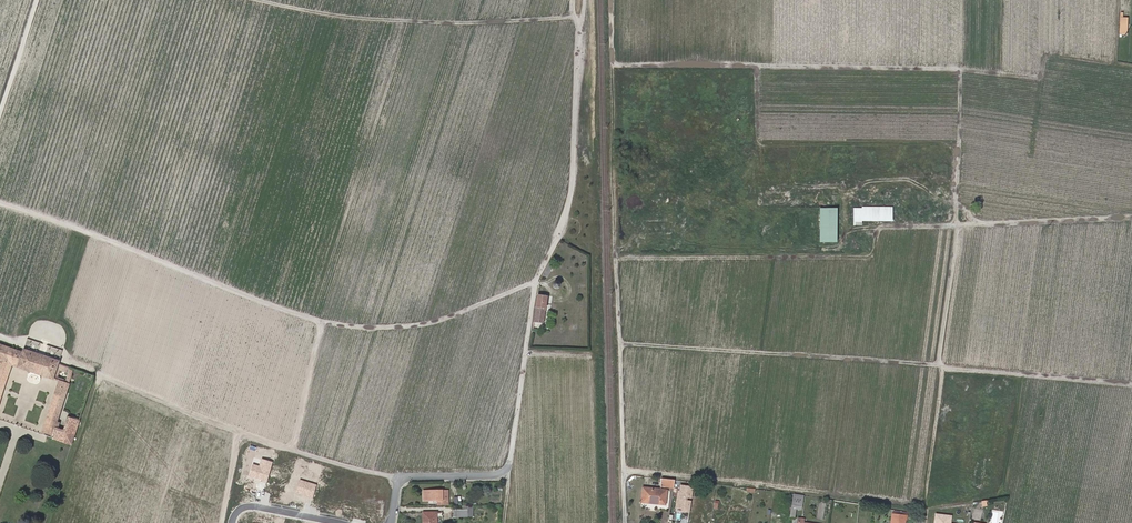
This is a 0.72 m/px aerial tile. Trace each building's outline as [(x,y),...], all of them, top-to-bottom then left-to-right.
[(862,225),(862,221),(893,221),(893,207),(854,206),(853,225),(862,225)] [(838,207),(820,207),(820,242),(837,242),(838,207)] [(547,276),(552,265),(549,263),(545,269),(542,274),(547,276)] [(543,323),(547,297),(537,295),(534,322),(543,323)] [(53,380),(56,369),(58,364),(59,361),(23,349),(23,351),(0,344),(0,360),(1,361),(0,363),(0,387),(4,389),(12,366),(53,380)] [(58,376),(57,380),(59,381),(69,384),(74,369),(58,364),(56,369),(68,373),(65,379),(58,376)] [(69,384),(59,381),(51,403),(62,407),(69,384)] [(41,435),(52,438),(57,421),(61,411),(50,407),(41,435)] [(57,421),(52,438),(71,445),(80,420),(67,417),(63,429),(58,428),(60,422),(57,421)] [(674,488),(675,480),(663,479),(662,486),(674,488)] [(692,499),(694,486),(678,484),(676,511),(690,513),(692,499)] [(643,488),(642,502),(665,505),(667,490),(643,488)] [(438,505),(448,505),(448,494),(441,494),(441,490),(424,490),(424,500),(438,500),(438,505)] [(802,506),(804,495),(793,494),(791,505),(802,506)] [(454,510),(454,516),(467,516),(467,505),(463,505),(463,510),(454,510)] [(906,512),(894,510),(894,513),(892,513),(891,522),(906,522),(906,519),(907,519),(908,515),(906,514),(906,512)] [(423,512),(423,518),(427,518),(427,522),(437,522),(437,512),(423,512)]
